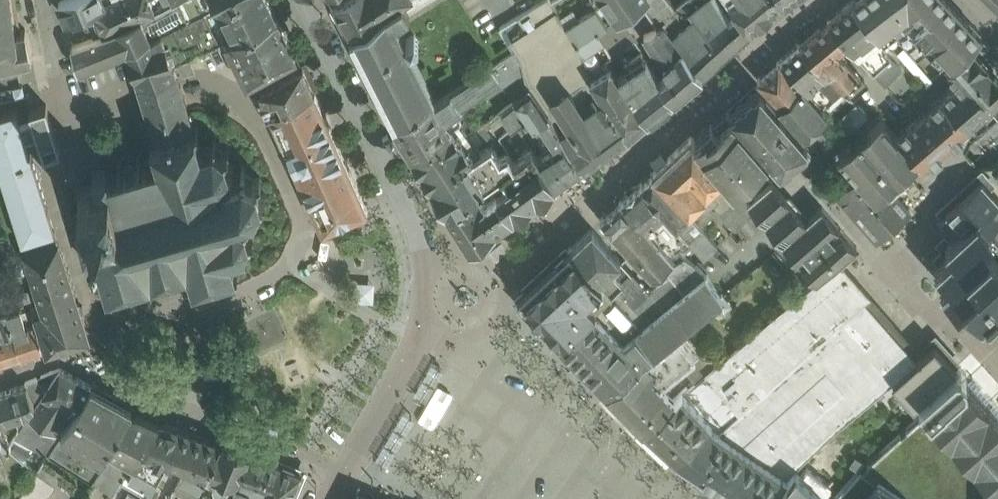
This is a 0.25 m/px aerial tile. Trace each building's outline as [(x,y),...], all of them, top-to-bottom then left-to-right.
[(33,58),(26,29),(21,30),(17,0),(0,0),(0,65),(33,58)] [(59,0),(65,21),(94,9),(94,10),(95,10),(104,6),(104,4),(102,0),(59,0)] [(104,4),(104,6),(95,10),(103,33),(109,31),(141,18),(155,12),(150,0),(112,0),(104,4)] [(155,12),(175,1),(176,0),(150,0),(155,12)] [(189,19),(205,11),(225,0),(180,0),(189,19)] [(205,11),(220,42),(227,39),(227,38),(277,14),(271,0),(225,0),(205,11)] [(334,4),(350,35),(403,1),(404,1),(405,0),(340,0),(334,4)] [(522,12),(522,13),(518,15),(526,28),(557,9),(552,0),(542,0),(522,12)] [(618,17),(626,11),(641,0),(606,0),(618,17)] [(642,0),(641,0),(626,11),(634,23),(639,20),(646,29),(657,23),(642,0)] [(656,0),(642,0),(657,23),(658,23),(660,25),(663,23),(663,22),(663,21),(669,17),(656,0)] [(681,0),(676,4),(673,3),(671,0),(656,0),(669,17),(663,21),(663,22),(663,23),(675,38),(676,38),(703,72),(722,54),(681,0)] [(722,54),(742,36),(717,0),(681,0),(722,54)] [(752,28),(784,0),(732,0),(752,28)] [(852,1),(878,31),(884,36),(894,27),(917,54),(931,42),(908,16),(907,15),(894,0),(853,0),(852,1)] [(907,15),(908,14),(909,15),(908,16),(931,42),(932,43),(933,44),(927,49),(938,59),(945,53),(953,62),(954,62),(969,46),(970,47),(970,46),(981,35),(959,14),(948,0),(894,0),(907,15)] [(403,1),(350,35),(394,122),(429,99),(391,23),(410,11),(404,1),(403,1)] [(559,12),(557,13),(565,26),(567,26),(583,15),(575,1),(559,12)] [(852,1),(828,21),(845,43),(853,51),(862,44),(878,31),(852,1)] [(583,15),(567,26),(580,47),(593,75),(611,63),(607,56),(612,53),(612,52),(598,29),(607,23),(596,7),(583,15)] [(526,28),(508,41),(512,48),(513,48),(521,61),(525,78),(531,85),(553,118),(558,125),(561,129),(570,124),(553,98),(569,88),(553,64),(580,47),(567,26),(565,26),(557,13),(559,12),(557,9),(526,28)] [(220,42),(205,11),(189,19),(170,29),(174,38),(184,59),(220,42)] [(277,14),(227,38),(227,39),(247,79),(296,53),(277,14)] [(141,18),(109,31),(103,33),(71,44),(78,69),(126,51),(150,39),(151,39),(141,18)] [(845,43),(828,21),(799,42),(841,87),(857,72),(837,50),(845,43)] [(675,38),(672,41),(660,25),(658,23),(657,23),(646,29),(645,30),(645,32),(653,47),(669,69),(683,88),(703,72),(676,38),(675,38)] [(174,38),(170,29),(151,39),(150,39),(126,51),(129,60),(174,38)] [(661,76),(633,37),(612,52),(612,53),(607,56),(611,63),(648,117),(683,88),(669,69),(661,76)] [(184,59),(174,38),(129,60),(137,81),(139,84),(177,72),(176,68),(174,63),(184,59)] [(799,42),(779,61),(820,107),(841,87),(799,42)] [(866,48),(862,44),(853,51),(857,56),(866,48)] [(870,45),(868,45),(866,48),(857,56),(874,73),(886,61),(871,45),(870,45)] [(970,46),(970,47),(969,46),(954,62),(953,62),(947,69),(958,81),(942,95),(969,125),(970,125),(970,124),(972,122),(973,123),(974,122),(974,121),(985,112),(986,111),(992,105),(993,106),(994,105),(994,104),(997,101),(997,78),(970,46)] [(580,47),(553,64),(569,88),(571,90),(586,82),(606,113),(612,109),(592,77),(593,76),(592,76),(593,75),(580,47)] [(779,61),(758,79),(763,84),(781,105),(778,107),(804,136),(827,115),(820,107),(779,61)] [(261,88),(271,109),(315,90),(303,63),(289,69),(261,88)] [(490,63),(433,99),(444,116),(458,106),(499,77),(490,63)] [(648,117),(611,63),(593,75),(592,76),(593,76),(592,77),(612,109),(615,113),(614,114),(615,115),(616,115),(628,134),(648,117)] [(156,278),(154,272),(169,268),(171,274),(175,272),(173,267),(189,262),(193,276),(191,279),(194,282),(197,278),(211,274),(234,267),(237,269),(239,265),(236,264),(232,250),(242,247),(246,251),(249,248),(245,244),(249,235),(254,235),(255,231),(249,231),(246,221),(251,218),(249,214),(244,217),(242,210),(252,207),(256,213),(260,210),(255,204),(261,195),(267,196),(268,191),(261,190),(258,179),(263,176),(260,172),(255,175),(245,170),(246,164),(246,163),(241,163),(241,170),(231,173),(229,166),(235,167),(235,162),(229,162),(226,152),(231,149),(229,145),(224,148),(216,141),(217,136),(213,136),(212,141),(201,144),(197,129),(200,124),(197,122),(196,124),(193,125),(177,72),(139,84),(154,136),(154,137),(151,136),(149,140),(154,142),(158,156),(143,160),(142,155),(136,156),(138,162),(124,166),(122,160),(117,162),(119,168),(108,171),(107,166),(92,170),(95,181),(78,186),(88,218),(108,285),(111,285),(113,291),(116,290),(114,283),(130,279),(132,285),(136,284),(134,278),(136,277),(136,279),(148,275),(148,274),(150,273),(151,280),(156,278)] [(531,85),(525,78),(516,74),(502,84),(515,100),(515,99),(526,116),(533,126),(546,118),(548,122),(553,118),(531,85)] [(606,113),(586,82),(571,90),(588,117),(589,117),(609,148),(628,134),(616,115),(615,115),(614,114),(615,113),(612,109),(606,113)] [(760,87),(732,112),(769,155),(779,166),(808,141),(804,136),(778,107),(760,87)] [(571,90),(569,88),(553,98),(570,124),(561,129),(585,166),(609,148),(589,117),(588,117),(571,90)] [(368,205),(315,90),(271,109),(323,225),(368,205)] [(969,125),(942,95),(897,134),(918,158),(923,164),(948,142),(969,125)] [(429,99),(394,122),(412,152),(451,126),(450,126),(459,120),(460,119),(461,116),(460,113),(462,111),(458,106),(444,116),(433,99),(431,97),(429,99)] [(515,100),(502,110),(513,126),(517,123),(526,116),(515,99),(515,100)] [(22,241),(52,232),(55,231),(26,139),(25,138),(38,134),(39,135),(38,135),(44,155),(61,149),(47,104),(30,109),(32,116),(33,116),(33,117),(20,121),(20,120),(17,109),(0,114),(0,171),(22,241)] [(855,108),(840,121),(847,128),(865,111),(859,105),(855,109),(855,108)] [(726,117),(717,125),(714,122),(695,139),(725,174),(756,209),(757,210),(780,189),(759,164),(764,159),(769,155),(732,112),(726,117)] [(897,134),(881,116),(839,153),(858,174),(876,195),(888,185),(918,158),(897,134)] [(451,126),(412,152),(421,168),(468,135),(459,120),(450,126),(451,126)] [(540,145),(533,148),(517,123),(513,126),(498,137),(514,162),(488,180),(496,193),(512,217),(557,185),(540,160),(544,157),(544,156),(543,154),(540,145)] [(561,129),(558,125),(546,134),(554,147),(543,154),(544,156),(544,157),(540,160),(557,185),(585,166),(561,129)] [(494,141),(488,133),(484,136),(490,144),(491,142),(494,141)] [(468,135),(421,168),(431,184),(480,150),(468,135)] [(692,136),(652,172),(689,212),(707,194),(711,199),(717,194),(717,193),(712,187),(725,174),(695,139),(692,136)] [(480,150),(431,184),(446,209),(460,199),(475,190),(488,180),(514,162),(508,152),(500,156),(491,142),(490,144),(480,150)] [(689,212),(652,172),(641,183),(677,223),(689,212)] [(756,209),(725,174),(712,187),(717,193),(717,194),(721,199),(717,204),(724,212),(722,214),(736,228),(756,209)] [(876,238),(909,209),(893,191),(888,185),(876,195),(858,174),(847,183),(837,193),(876,238)] [(946,211),(961,228),(952,237),(945,244),(951,250),(942,258),(953,270),(944,278),(959,296),(964,292),(981,311),(997,295),(997,252),(986,238),(993,232),(988,226),(997,217),(997,197),(981,178),(946,211)] [(677,223),(641,183),(622,199),(648,228),(647,229),(659,242),(659,241),(667,250),(670,247),(674,252),(676,252),(680,249),(681,249),(683,251),(693,243),(677,225),(677,223)] [(769,224),(793,203),(781,189),(757,210),(769,224)] [(460,199),(486,236),(512,217),(496,193),(483,202),(475,190),(460,199)] [(707,194),(689,212),(701,225),(715,211),(707,203),(711,199),(707,194)] [(486,236),(460,199),(446,209),(470,248),(486,236)] [(647,229),(621,201),(601,219),(637,261),(653,276),(674,259),(667,250),(659,241),(659,242),(647,229)] [(769,224),(783,240),(807,219),(793,203),(769,224)] [(807,219),(783,240),(799,262),(840,228),(822,206),(807,219)] [(701,225),(689,212),(677,223),(677,225),(693,243),(704,256),(718,243),(701,225)] [(988,226),(993,232),(997,237),(997,217),(988,226)] [(631,271),(592,228),(570,248),(599,280),(600,279),(602,282),(611,292),(631,271)] [(840,228),(799,262),(789,272),(805,289),(841,260),(856,247),(840,228)] [(986,238),(997,252),(997,237),(993,232),(986,238)] [(88,336),(58,240),(26,250),(44,311),(35,314),(37,323),(45,350),(88,336)] [(536,280),(576,323),(593,308),(593,309),(596,306),(586,296),(588,294),(593,294),(593,290),(602,282),(600,279),(599,280),(570,248),(536,280)] [(698,267),(684,257),(667,270),(671,275),(684,291),(705,273),(699,266),(698,267)] [(689,388),(712,413),(707,417),(711,422),(710,423),(676,455),(742,498),(767,498),(787,476),(794,468),(795,466),(802,458),(834,429),(890,382),(892,380),(917,359),(865,300),(869,297),(871,295),(841,261),(841,260),(805,289),(776,312),(689,388)] [(673,299),(684,291),(671,275),(649,291),(631,271),(611,292),(602,282),(593,290),(593,294),(588,294),(586,296),(596,306),(593,309),(605,321),(624,341),(636,331),(664,307),(673,299)] [(684,291),(673,299),(664,307),(636,331),(624,341),(605,321),(593,309),(593,308),(576,323),(559,339),(608,388),(678,331),(714,302),(722,294),(705,273),(684,291)] [(576,323),(536,280),(518,297),(559,339),(576,323)] [(356,282),(355,300),(374,301),(375,282),(356,282)] [(2,294),(0,295),(0,365),(21,358),(7,311),(2,294)] [(730,303),(722,294),(714,302),(721,309),(723,309),(730,303)] [(37,323),(26,326),(20,308),(21,307),(20,307),(7,311),(21,358),(45,350),(37,323)] [(678,331),(641,361),(659,379),(664,376),(665,376),(695,352),(678,331)] [(913,404),(916,401),(957,367),(934,343),(917,359),(892,380),(913,404)] [(659,379),(641,361),(608,388),(644,425),(658,411),(651,403),(668,388),(659,379)] [(966,378),(966,373),(961,367),(957,367),(916,401),(924,411),(997,485),(997,413),(966,378)] [(60,368),(25,382),(26,385),(27,385),(35,403),(35,405),(22,424),(15,435),(47,454),(49,452),(60,434),(56,431),(65,418),(69,421),(91,386),(60,368)] [(0,394),(0,423),(16,416),(29,411),(35,403),(27,385),(26,385),(0,394)] [(69,421),(62,431),(107,459),(109,460),(114,451),(137,411),(130,411),(91,386),(69,421)] [(689,388),(687,386),(658,411),(644,425),(676,455),(710,423),(711,422),(707,417),(712,413),(689,388)] [(29,411),(16,416),(22,424),(35,405),(35,403),(29,411)] [(158,421),(137,411),(114,451),(135,463),(158,421)] [(835,498),(867,498),(880,478),(914,498),(993,498),(997,492),(997,485),(924,411),(862,470),(835,498)] [(135,463),(129,474),(152,487),(168,457),(183,429),(158,421),(135,463)] [(183,429),(168,457),(187,466),(170,498),(189,498),(191,494),(195,496),(204,477),(221,441),(183,429)] [(107,459),(62,431),(60,434),(49,452),(92,479),(107,459)] [(9,448),(3,440),(0,434),(0,451),(9,448)] [(245,449),(221,441),(204,477),(221,483),(224,482),(226,481),(228,479),(229,476),(233,478),(245,449)] [(245,449),(233,478),(238,480),(234,491),(235,492),(236,491),(250,498),(291,498),(302,471),(245,449)] [(114,451),(109,460),(107,459),(92,479),(114,494),(120,481),(125,472),(129,474),(135,463),(114,451)] [(794,468),(787,476),(767,498),(817,498),(820,495),(829,485),(808,468),(802,474),(794,468)] [(129,474),(125,472),(120,481),(132,487),(147,496),(152,487),(129,474)] [(880,478),(867,498),(914,498),(880,478)] [(132,487),(125,498),(145,498),(147,496),(132,487)]
